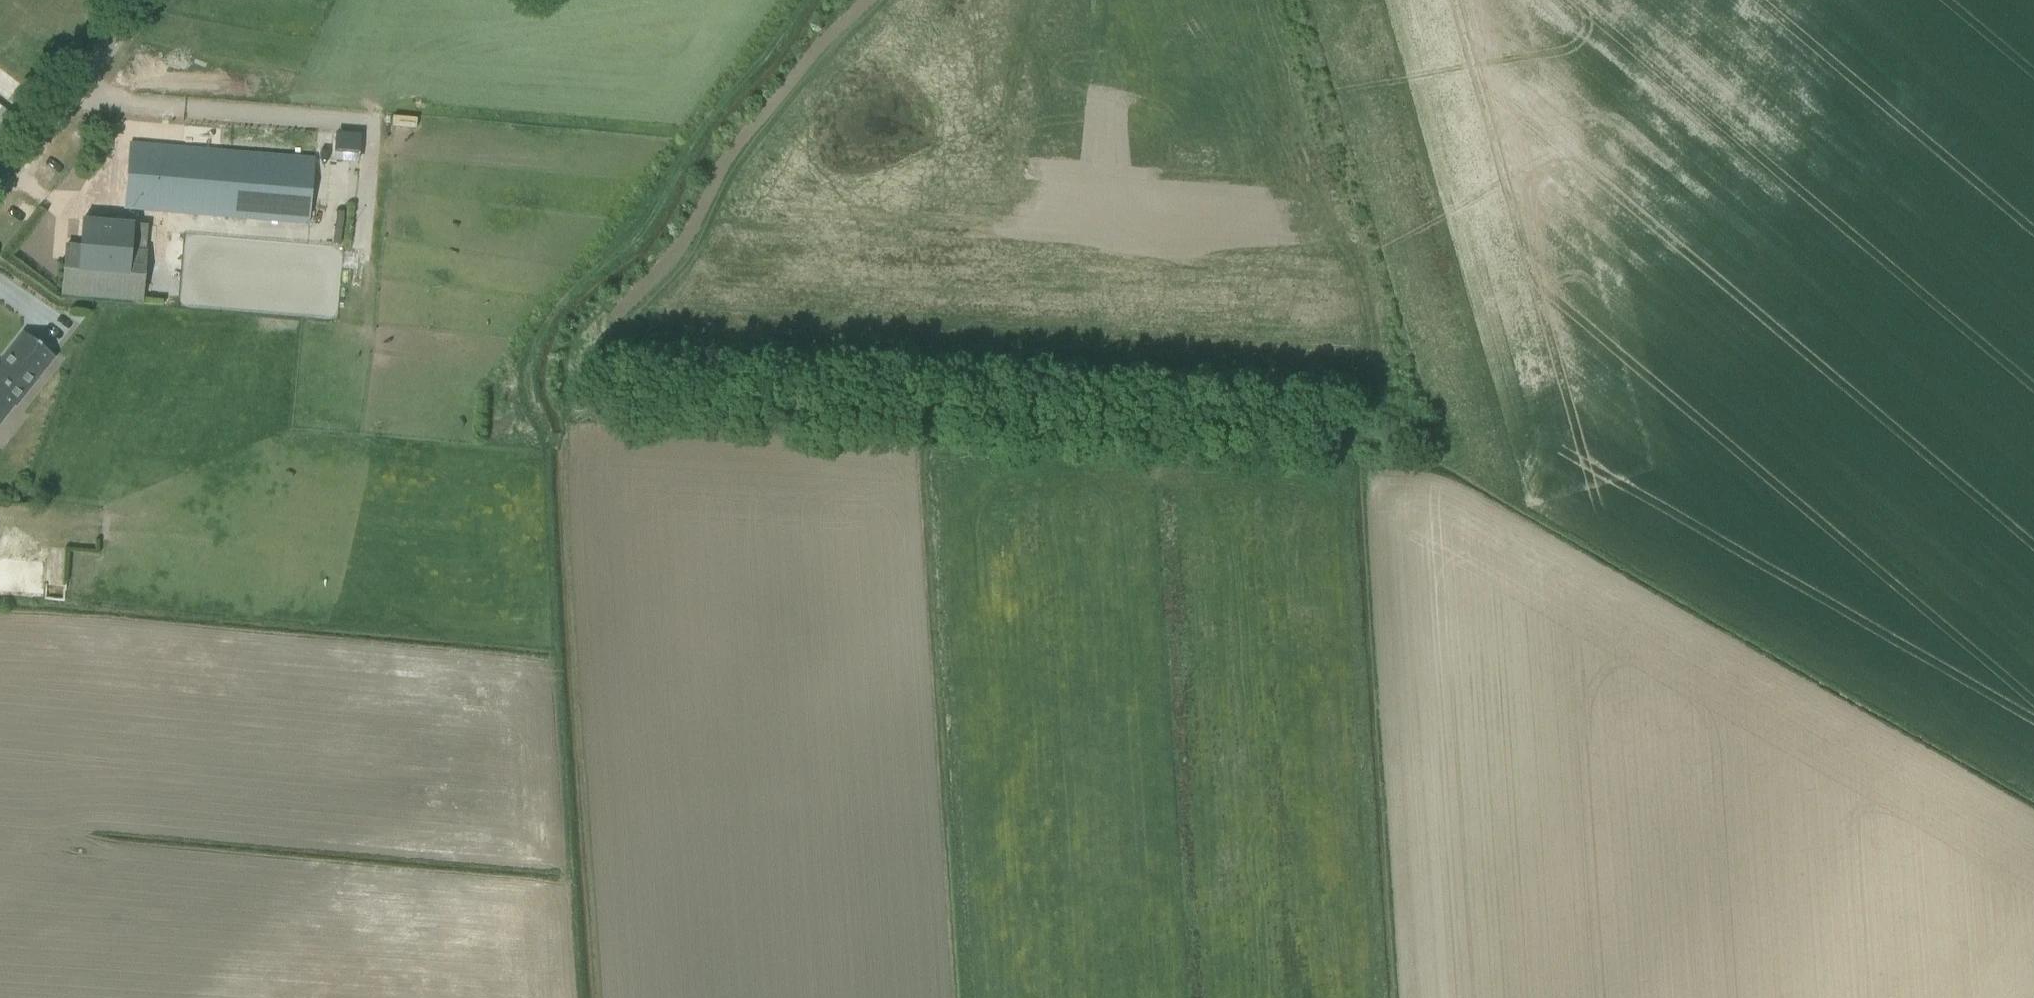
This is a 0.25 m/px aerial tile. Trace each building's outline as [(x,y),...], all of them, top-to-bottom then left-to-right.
[(16,120),(0,107),(0,140),(16,120)] [(124,209),(308,224),(313,158),(130,143),(124,209)] [(66,246),(62,294),(142,301),(146,253),(130,251),(132,223),(84,219),(82,247),(66,246)] [(14,406),(17,408),(56,358),(23,332),(0,361),(0,424),(14,406)] [(35,584),(36,559),(0,558),(0,582),(35,584)]
